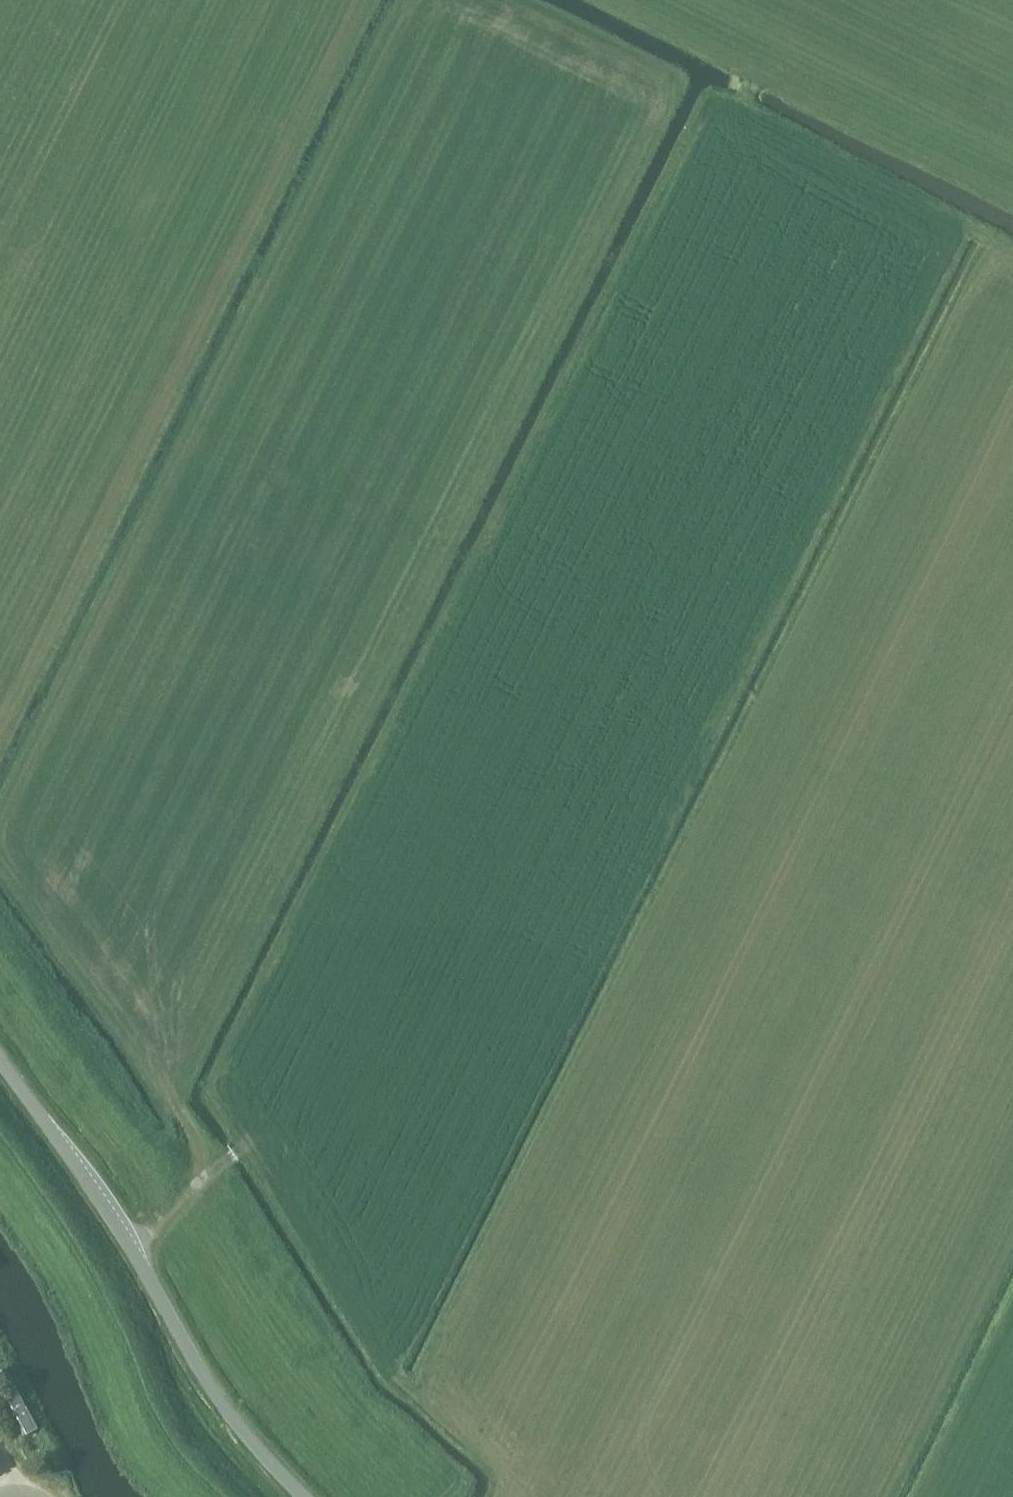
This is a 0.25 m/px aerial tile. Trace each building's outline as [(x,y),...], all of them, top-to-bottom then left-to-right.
[(0,1390),(0,1391),(25,1436),(35,1431),(10,1385),(0,1390)]
